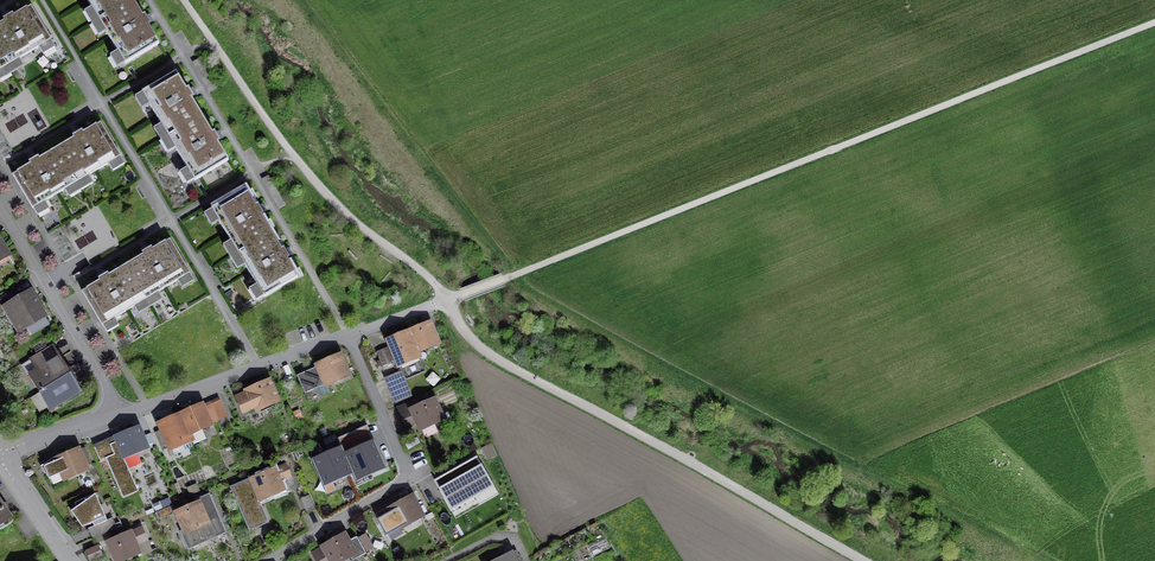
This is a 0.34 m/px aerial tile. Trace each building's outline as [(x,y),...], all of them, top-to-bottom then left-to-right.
[(93,26),(132,4),(130,0),(87,0),(93,10),(86,15),(93,26)] [(141,19),(132,4),(93,26),(100,38),(107,34),(119,54),(112,58),(118,70),(159,47),(148,28),(149,27),(144,17),(141,19)] [(0,22),(0,59),(9,75),(23,68),(18,59),(38,48),(43,56),(54,50),(29,6),(10,17),(8,14),(0,18),(0,20),(1,21),(0,22)] [(0,59),(0,81),(9,75),(0,59)] [(161,142),(200,118),(190,100),(192,99),(187,90),(185,91),(176,77),(136,100),(143,112),(151,108),(162,127),(155,131),(161,142)] [(210,135),(200,118),(161,142),(169,155),(176,150),(187,170),(181,174),(188,185),(227,162),(216,144),(219,142),(213,133),(210,135)] [(53,148),(79,193),(92,185),(87,176),(108,163),(114,173),(125,166),(99,123),(80,134),(78,130),(70,135),(71,137),(53,148)] [(79,193),(53,148),(35,159),(33,156),(24,162),(25,164),(12,172),(38,216),(48,210),(43,202),(63,189),(69,199),(79,193)] [(230,257),(269,234),(259,216),(261,214),(256,204),(254,205),(245,191),(205,214),(213,226),(220,222),(232,242),(224,246),(230,257)] [(279,250),(269,234),(230,257),(238,269),(245,265),(257,285),(250,290),(256,301),(296,277),(285,259),(287,258),(281,249),(279,250)] [(14,262),(0,239),(0,270),(14,262)] [(140,254),(123,264),(148,306),(161,298),(157,291),(177,280),(181,287),(192,281),(168,239),(150,249),(148,246),(138,251),(140,254)] [(148,306),(123,264),(105,275),(103,272),(94,277),(95,280),(80,289),(104,332),(117,324),(113,317),(134,305),(137,312),(148,306)] [(33,293),(2,310),(17,336),(48,319),(33,293)] [(427,321),(407,330),(417,353),(437,344),(427,321)] [(406,330),(382,340),(394,369),(418,358),(406,330)] [(32,370),(57,357),(51,347),(26,360),(32,370)] [(384,351),(378,353),(382,365),(388,363),(384,351)] [(312,370),(295,377),(302,394),(320,387),(321,389),(347,378),(337,354),(310,365),(312,370)] [(57,357),(32,370),(24,374),(34,392),(66,375),(57,357)] [(400,374),(384,380),(394,405),(410,398),(400,374)] [(66,375),(34,392),(44,411),(76,394),(66,375)] [(241,394),(231,398),(238,415),(251,409),(253,414),(277,404),(266,380),(240,391),(241,394)] [(405,406),(397,409),(405,427),(411,424),(415,433),(443,420),(433,397),(406,409),(405,406)] [(202,408),(210,425),(226,418),(219,401),(202,408)] [(210,425),(202,408),(200,403),(176,413),(187,437),(210,427),(210,425)] [(187,437),(176,413),(154,423),(167,453),(190,443),(187,437)] [(112,442),(93,450),(98,462),(104,460),(120,499),(135,493),(120,458),(145,447),(137,426),(110,437),(112,442)] [(341,447),(312,460),(324,487),(353,474),(356,482),(386,469),(374,442),(344,455),(341,447)] [(76,448),(53,458),(55,461),(40,468),(45,479),(56,474),(60,483),(86,471),(85,468),(91,465),(84,451),(79,453),(76,448)] [(484,451),(489,460),(495,457),(491,448),(484,451)] [(437,481),(457,516),(496,494),(477,459),(437,481)] [(284,466),(274,470),(273,468),(244,479),(245,482),(254,502),(282,491),(279,483),(290,479),(284,466)] [(245,482),(229,488),(246,531),(262,525),(254,502),(245,482)] [(410,495),(384,509),(396,531),(422,517),(410,495)] [(90,496),(68,512),(77,527),(100,517),(90,496)] [(197,502),(169,513),(176,531),(179,537),(184,551),(224,535),(208,496),(196,500),(197,502)] [(308,497),(299,501),(304,514),(313,510),(308,497)] [(0,502),(0,530),(13,521),(0,502)] [(386,512),(377,517),(385,533),(394,529),(386,512)] [(101,543),(110,560),(123,560),(140,553),(142,557),(151,552),(140,528),(130,533),(129,530),(101,543)] [(318,550),(310,555),(313,560),(345,560),(349,559),(351,560),(353,560),(362,556),(353,540),(348,542),(344,534),(317,548),(318,550)] [(83,553),(86,560),(91,560),(100,557),(96,547),(83,553)] [(509,553),(493,560),(513,560),(509,553)]
